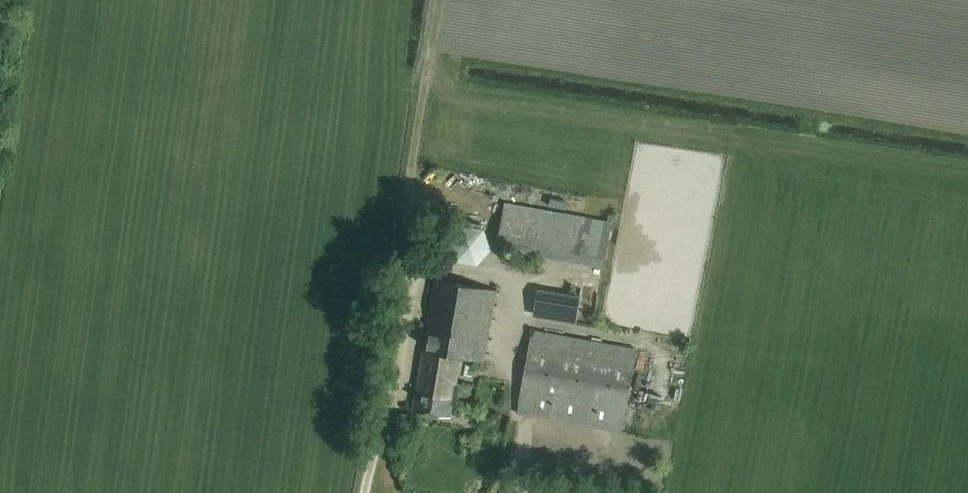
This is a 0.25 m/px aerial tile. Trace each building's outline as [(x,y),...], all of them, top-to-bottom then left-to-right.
[(601,265),(609,222),(505,203),(497,246),(601,265)] [(467,261),(497,249),(487,224),(457,236),(467,261)] [(482,361),(494,290),(435,279),(412,410),(449,416),(451,404),(456,404),(460,383),(455,382),(459,357),(482,361)] [(575,319),(579,298),(540,291),(537,313),(575,319)] [(620,429),(635,348),(532,329),(517,410),(620,429)]
